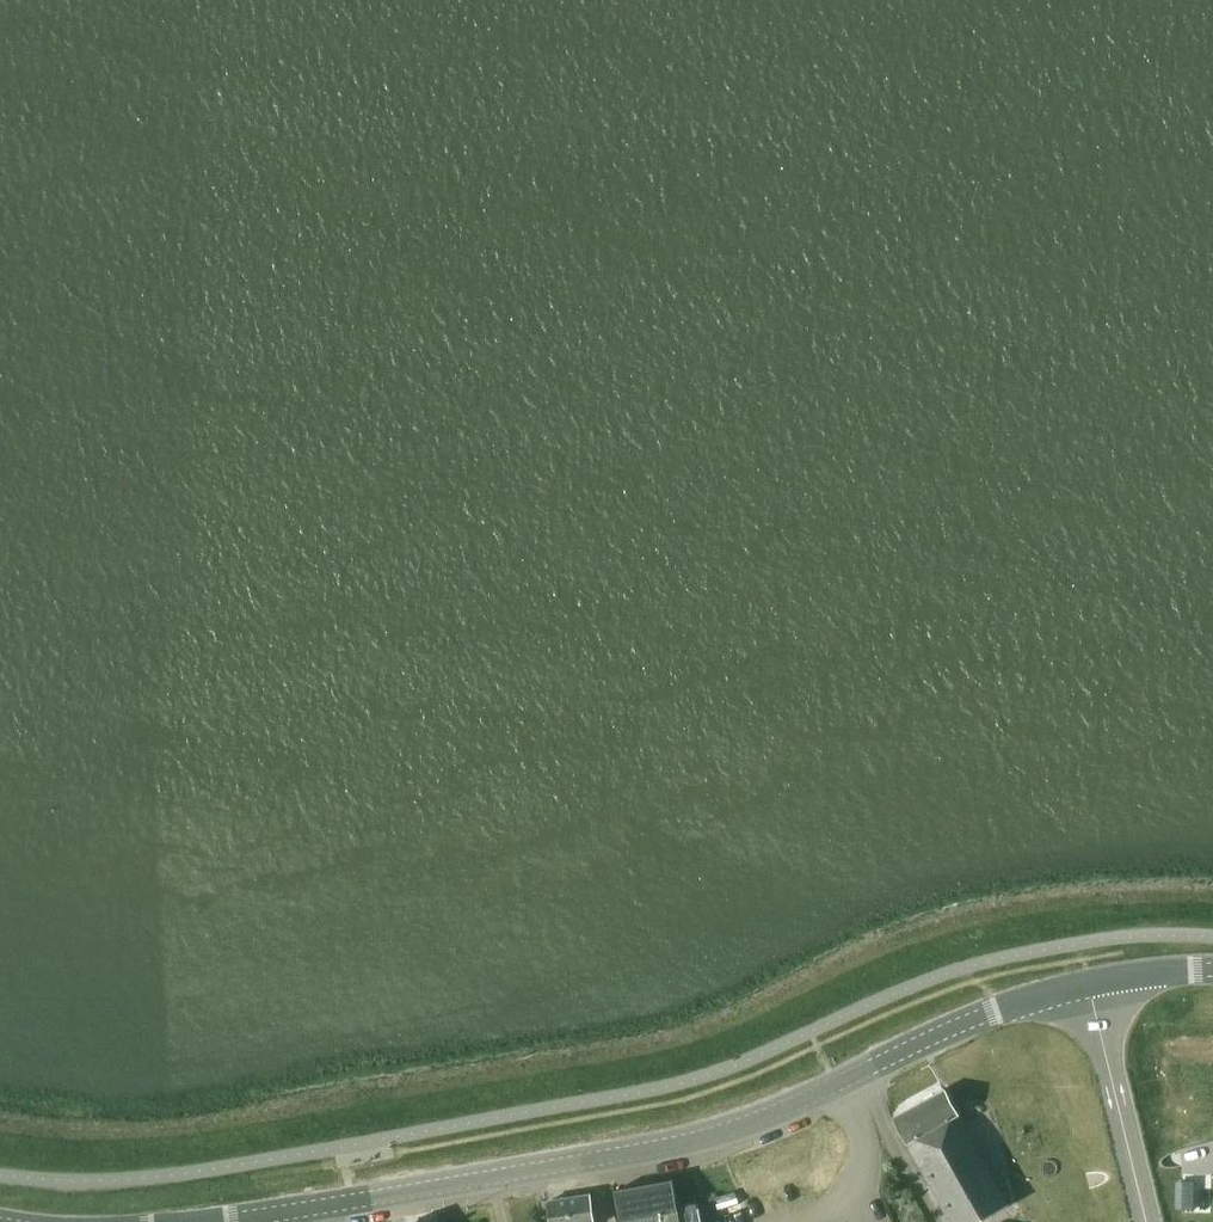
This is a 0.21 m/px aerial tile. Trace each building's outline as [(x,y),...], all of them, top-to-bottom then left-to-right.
[(952,1221),(976,1221),(1008,1204),(944,1090),(894,1117),(952,1221)] [(676,1201),(672,1179),(615,1190),(616,1194),(621,1221),(636,1221),(655,1218),(656,1221),(680,1221),(676,1201)] [(548,1200),(551,1221),(594,1221),(590,1199),(590,1194),(548,1200)] [(697,1203),(696,1203),(695,1197),(676,1201),(680,1221),(701,1221),(697,1203)]
